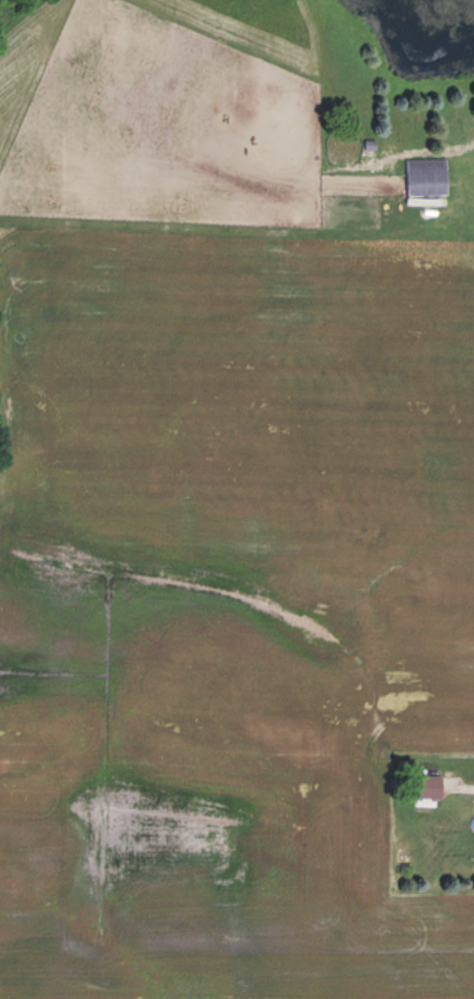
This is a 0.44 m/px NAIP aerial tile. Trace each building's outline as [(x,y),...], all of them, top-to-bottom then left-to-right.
[(405,157),(405,193),(446,193),(446,157),(405,157)]
